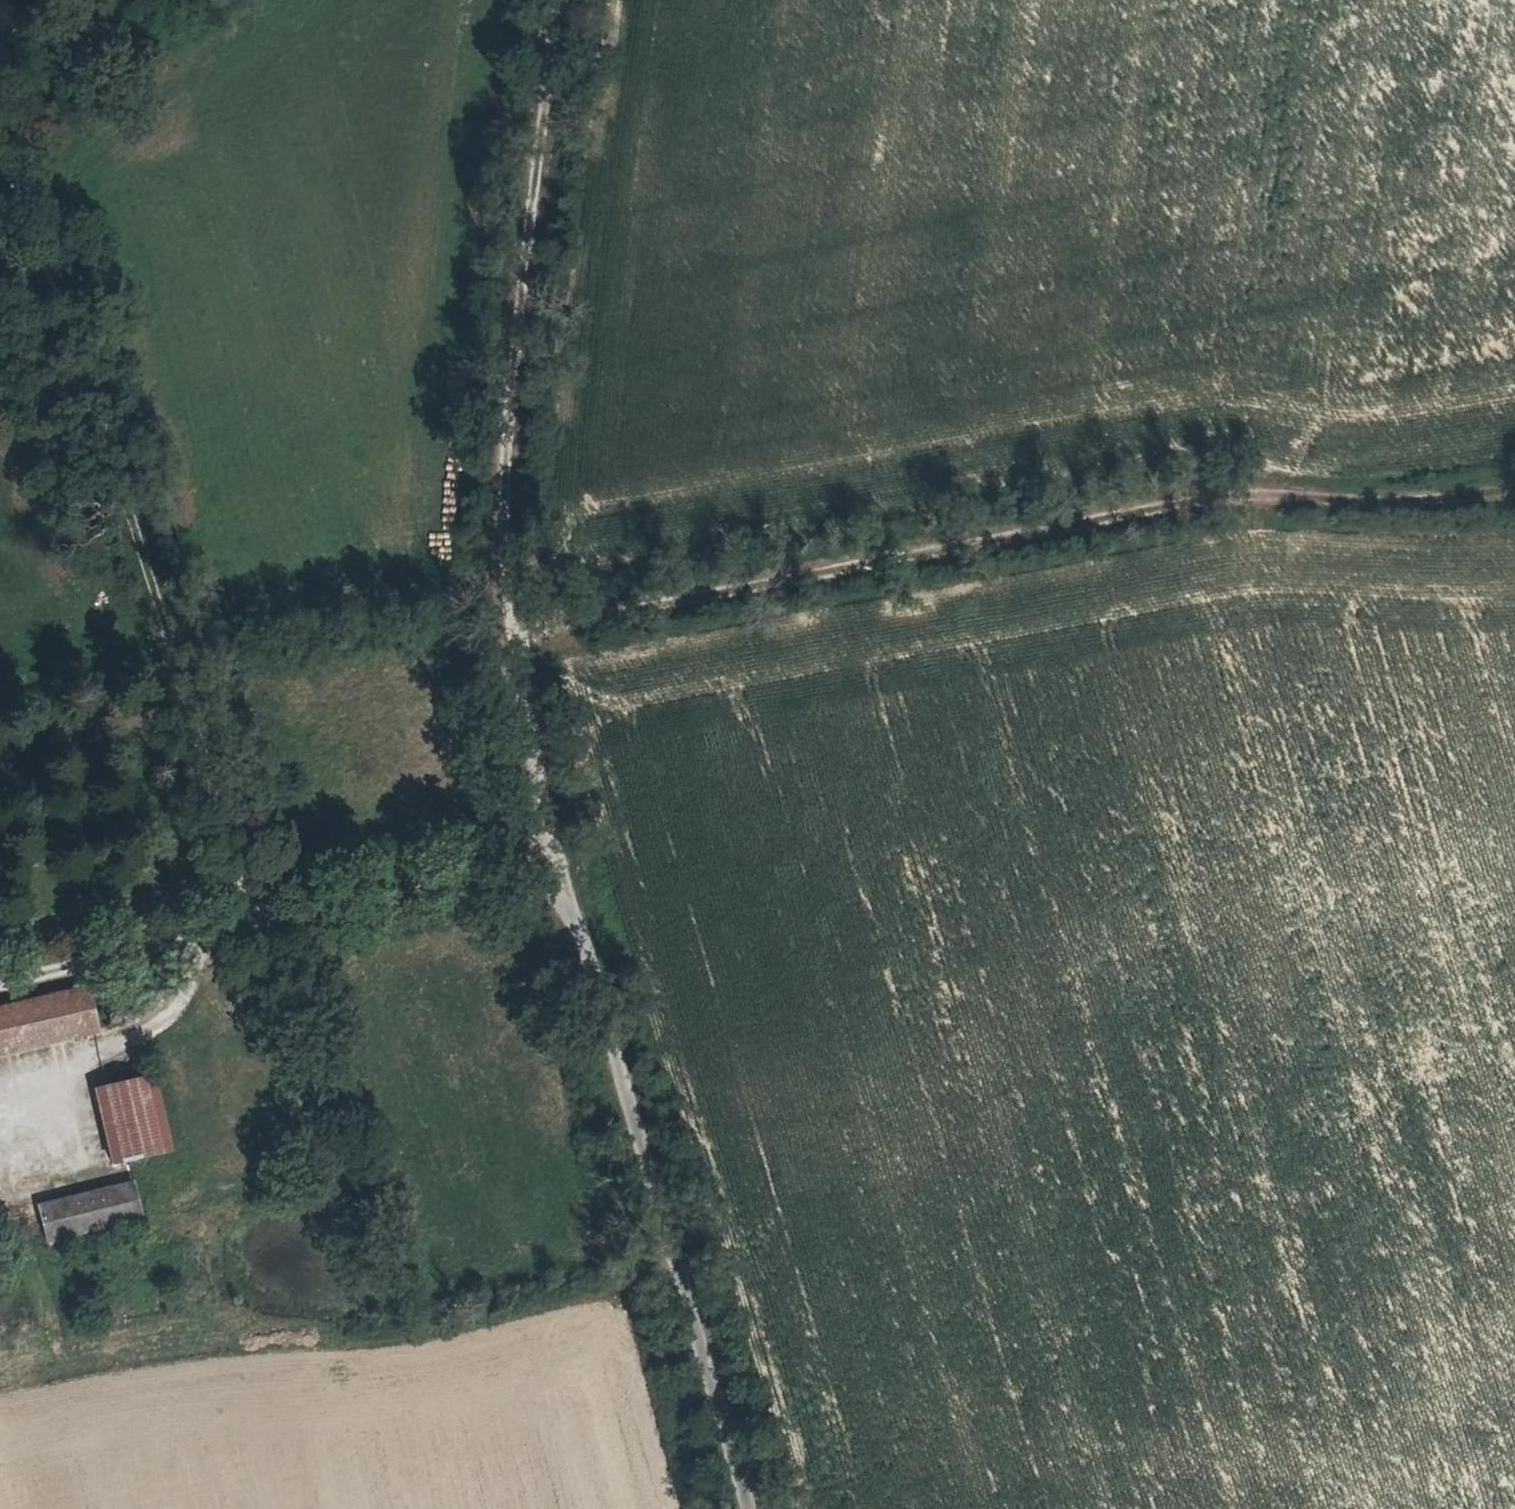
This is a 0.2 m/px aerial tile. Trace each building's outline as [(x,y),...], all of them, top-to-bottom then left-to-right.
[(99,986),(0,1013),(0,1060),(110,1031),(99,986)] [(186,1150),(167,1079),(110,1094),(128,1165),(186,1150)] [(163,1218),(154,1186),(56,1210),(65,1244),(163,1218)]
